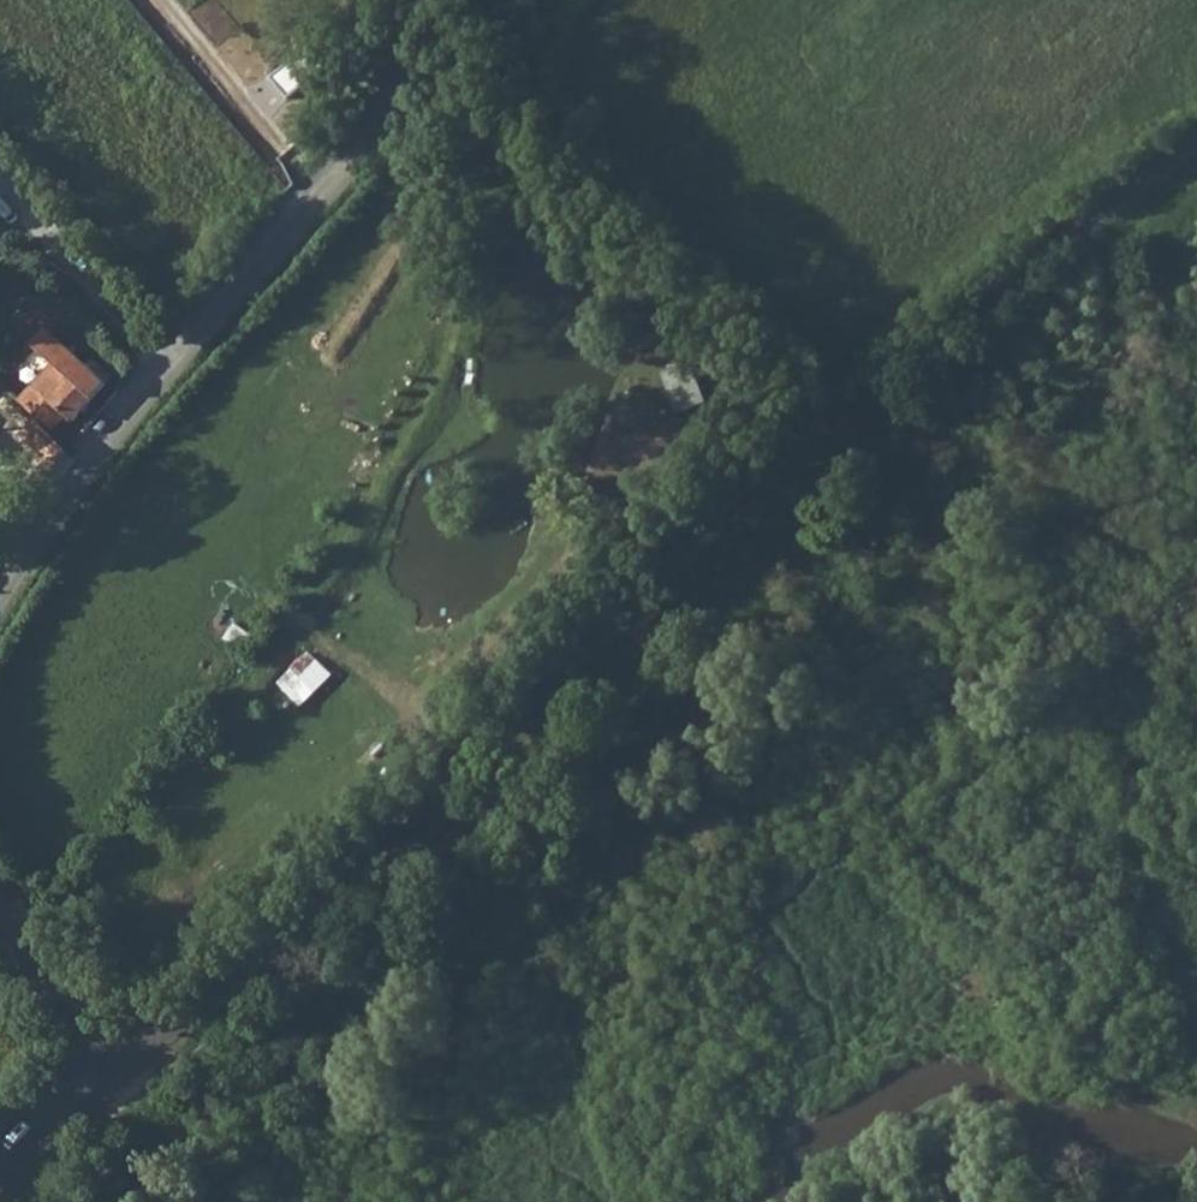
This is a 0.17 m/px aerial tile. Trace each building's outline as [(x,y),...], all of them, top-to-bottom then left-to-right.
[(68,421),(102,383),(43,329),(30,343),(50,362),(29,385),(61,414),(68,421)] [(681,412),(711,401),(697,363),(667,373),(681,412)] [(61,414),(29,385),(15,400),(32,417),(46,432),(61,414)] [(32,417),(16,434),(51,470),(64,451),(46,432),(32,417)] [(304,705),(335,674),(315,653),(283,684),(304,705)]
